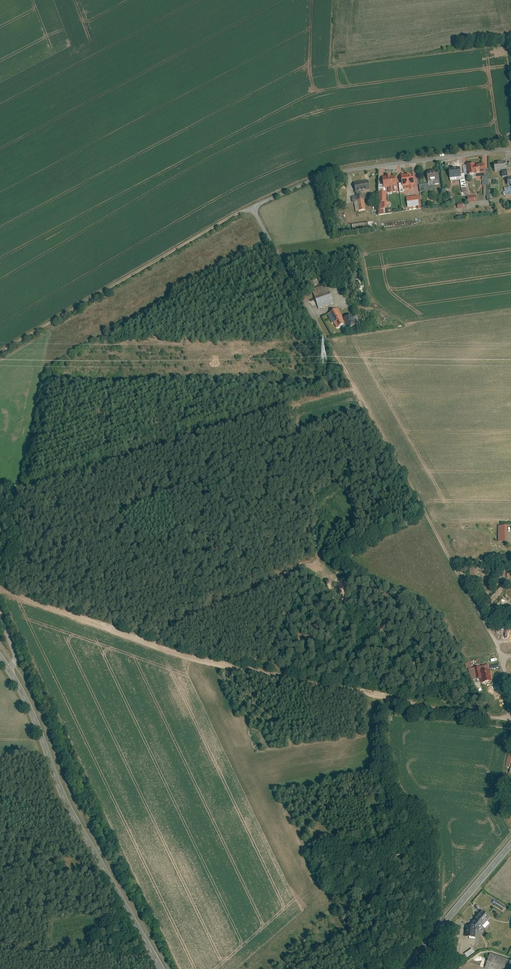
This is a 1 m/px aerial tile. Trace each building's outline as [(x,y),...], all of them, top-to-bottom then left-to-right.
[(493,163),(495,172),(506,170),(504,161),(493,163)] [(465,166),(466,175),(483,173),(482,164),(465,166)] [(449,169),(450,177),(460,177),(460,168),(449,169)] [(426,172),(427,182),(439,180),(437,170),(426,172)] [(413,174),(402,175),(403,186),(414,185),(413,174)] [(394,176),(380,177),(381,188),(395,187),(394,176)] [(369,189),(368,181),(354,183),(356,191),(369,189)] [(351,202),(353,202),(355,211),(366,210),(363,194),(350,197),(351,202)] [(417,196),(406,198),(408,207),(418,206),(417,196)] [(314,299),(317,308),(332,304),(327,284),(311,289),(314,299)] [(338,309),(328,315),(336,329),(346,323),(338,309)] [(359,325),(353,315),(345,319),(351,330),(359,325)] [(508,526),(499,525),(498,541),(507,542),(508,526)] [(489,664),(471,668),(474,679),(481,677),(482,683),(492,681),(489,664)] [(506,907),(497,902),(494,906),(503,911),(506,907)] [(471,926),(464,926),(464,940),(475,939),(475,930),(479,933),(482,930),(485,931),(489,925),(486,923),(489,919),(480,913),(471,926)] [(450,937),(447,957),(454,958),(458,939),(450,937)] [(463,954),(466,958),(473,952),(471,949),(463,954)] [(489,956),(485,968),(510,968),(510,964),(489,956)]
